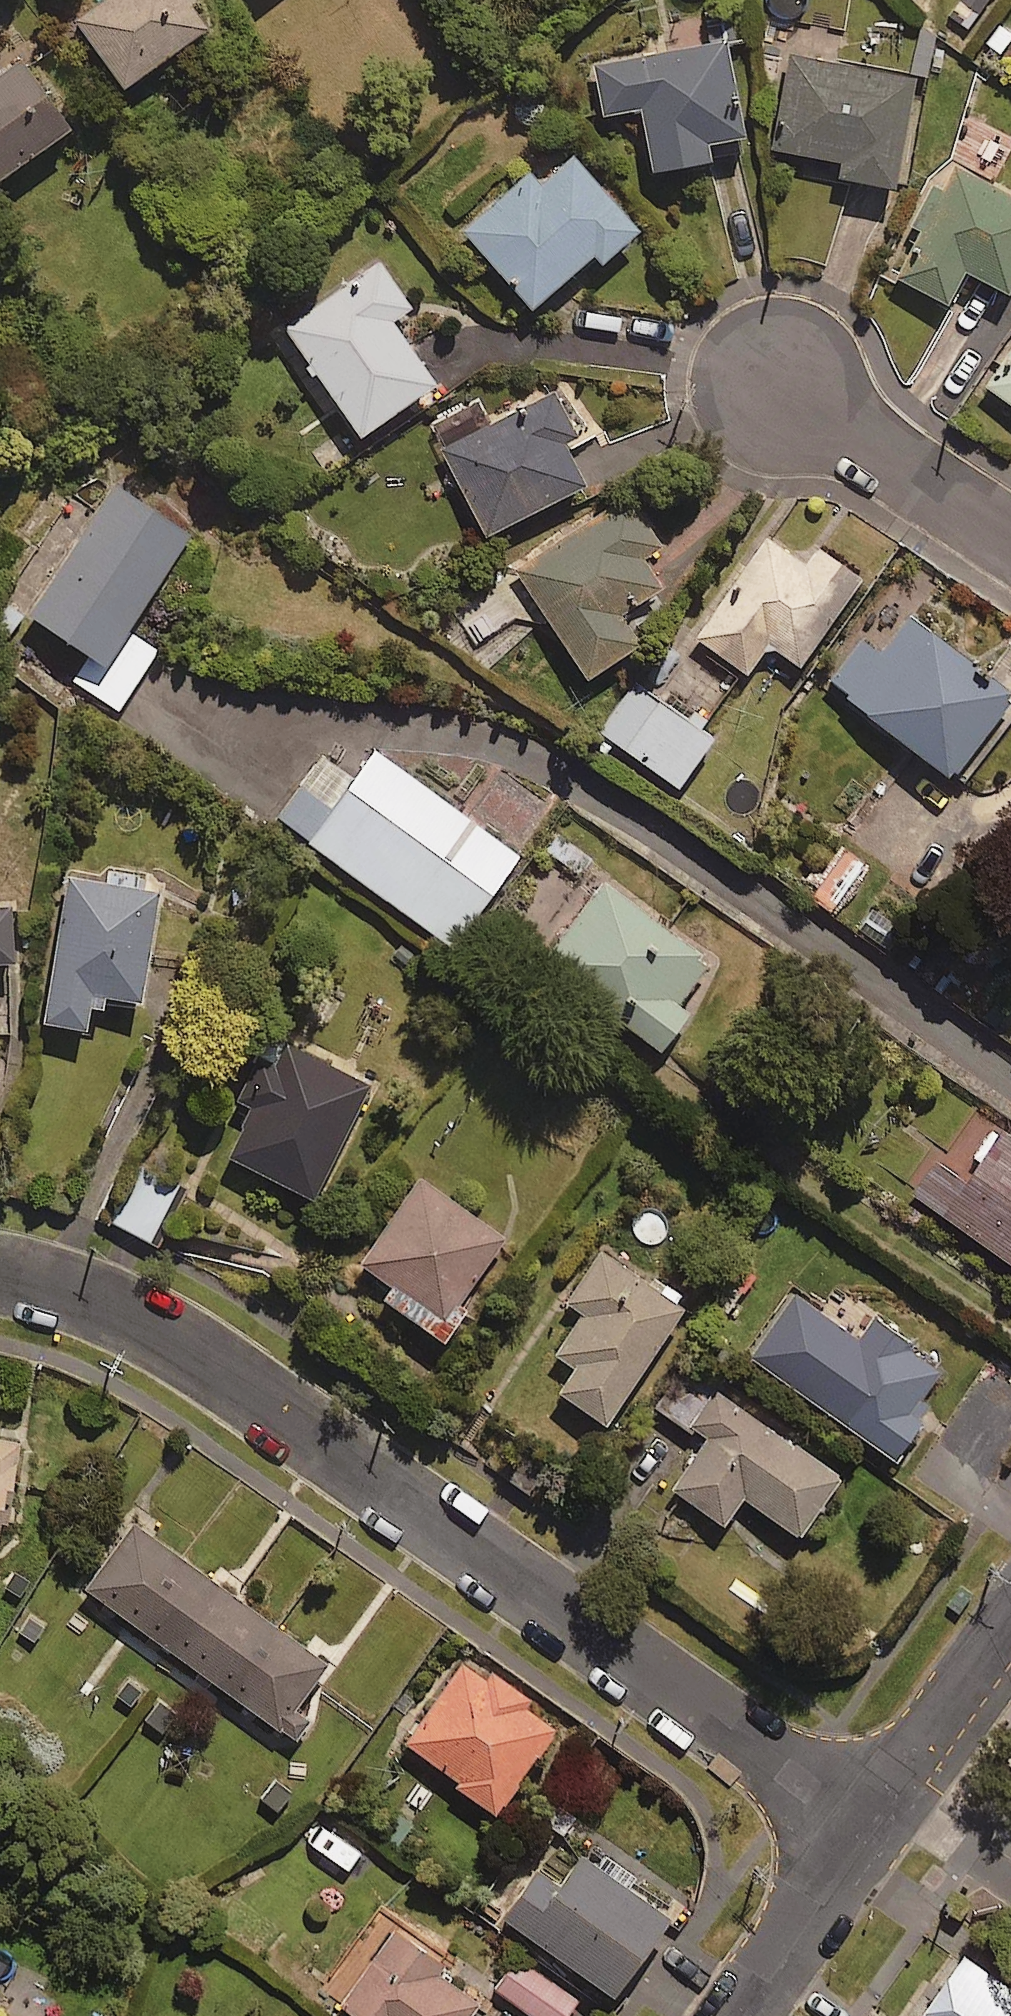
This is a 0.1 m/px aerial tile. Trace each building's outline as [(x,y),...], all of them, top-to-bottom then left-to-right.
[(199,8),(193,0),(113,0),(78,24),(129,96),(210,38),(192,13),(199,8)] [(744,149),(733,50),(600,65),(606,121),(647,116),(654,181),(717,174),(715,153),(744,149)] [(920,88),(794,62),(775,155),(848,169),(845,186),(898,197),(920,88)] [(25,65),(0,82),(0,192),(76,139),(25,65)] [(644,239),(574,156),(540,184),(536,178),(468,236),(537,317),(600,264),(607,271),(644,239)] [(956,173),(896,282),(951,312),(969,279),(1010,302),(1010,203),(956,173)] [(416,315),(382,265),(287,332),(366,446),(440,394),(395,330),(416,315)] [(987,390),(1010,408),(1010,358),(987,390)] [(580,444),(557,399),(447,455),(492,543),(588,495),(566,451),(580,444)] [(193,540),(114,491),(30,624),(90,662),(76,685),(122,714),(159,654),(132,638),(193,540)] [(665,553),(633,506),(521,581),(592,687),(646,651),(627,623),(666,597),(646,566),(665,553)] [(804,563),(769,539),(698,643),(751,680),(771,651),(803,674),(864,585),(813,551),(804,563)] [(1010,717),(1010,702),(913,625),(884,661),(864,645),(830,688),(955,788),(1010,717)] [(717,747),(642,693),(608,740),(683,794),(717,747)] [(325,755),(277,824),(458,954),(525,861),(379,757),(361,781),(325,755)] [(90,1038),(93,1021),(108,1023),(111,1006),(146,1011),(163,898),(139,895),(140,875),(111,871),(108,890),(68,884),(46,1032),(90,1038)] [(715,969),(607,888),(546,971),(667,1061),(695,1024),(681,1014),(715,969)] [(17,970),(15,913),(0,914),(0,971),(17,970)] [(246,1126),(227,1163),(316,1209),(375,1094),(286,1048),(267,1084),(253,1077),(232,1119),(246,1126)] [(1007,1138),(969,1190),(939,1167),(915,1198),(1010,1269),(1010,1141),(1007,1138)] [(138,1198),(118,1188),(102,1221),(158,1249),(184,1197),(147,1179),(138,1198)] [(511,1244),(423,1184),(364,1272),(397,1294),(387,1309),(450,1351),(472,1319),(463,1313),(511,1244)] [(688,1316),(601,1259),(570,1306),(588,1317),(559,1360),(580,1374),(562,1401),(611,1434),(688,1316)] [(946,1375),(867,1319),(807,1402),(900,1468),(941,1411),(927,1401),(946,1375)] [(847,1485),(706,1384),(678,1423),(709,1445),(673,1495),(727,1534),(748,1505),(804,1545),(847,1485)] [(8,1448),(0,1447),(0,1511),(8,1448)] [(325,1656),(130,1516),(84,1581),(295,1732),(311,1709),(295,1698),(325,1656)] [(559,1717),(469,1646),(402,1731),(492,1802),(559,1717)] [(671,1895),(580,1831),(555,1867),(534,1852),(499,1902),(612,1981),(671,1895)] [(397,1912),(338,1993),(370,2015),(468,2015),(463,2012),(477,1993),(434,1961),(445,1947),(397,1912)] [(960,1944),(909,2015),(1010,2015),(1010,1980),(960,1944)] [(518,1948),(493,1983),(539,2015),(559,2015),(577,1990),(518,1948)] [(0,2008),(0,2015),(15,2015),(0,2008)]
